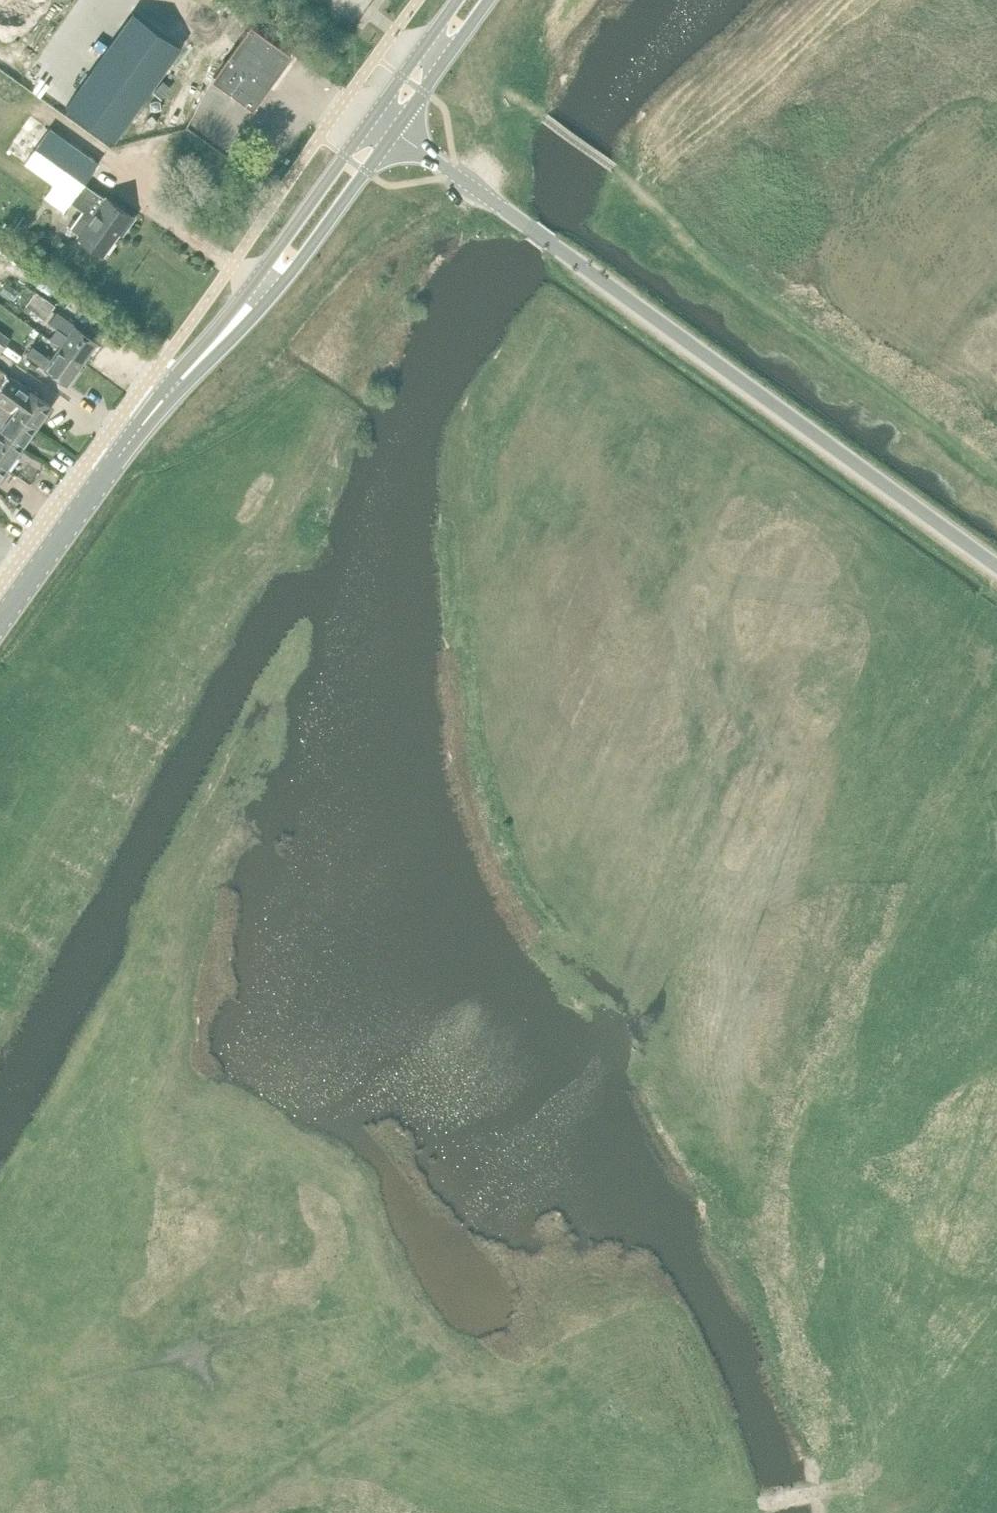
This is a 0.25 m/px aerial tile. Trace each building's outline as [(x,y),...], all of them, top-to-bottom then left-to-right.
[(135,10),(67,105),(116,140),(184,45),(135,10)] [(212,79),(252,107),(255,103),(289,54),(250,26),(212,79)] [(50,128),(26,161),(74,197),(84,182),(98,164),(98,163),(97,163),(50,128)] [(74,197),(71,200),(84,209),(71,227),(81,234),(80,235),(104,252),(120,230),(123,232),(134,217),(106,196),(105,197),(84,182),(74,197)] [(40,284),(25,305),(44,318),(59,297),(40,284)] [(68,333),(60,345),(84,362),(99,341),(56,311),(50,320),(68,333)] [(0,330),(0,351),(10,337),(0,330)] [(84,362),(60,345),(51,357),(33,345),(27,354),(69,384),(84,362)] [(35,425),(51,403),(8,374),(0,386),(0,400),(13,409),(35,425)] [(21,446),(35,425),(13,409),(0,400),(0,431),(21,446)] [(21,446),(0,431),(0,462),(6,466),(21,446)]
